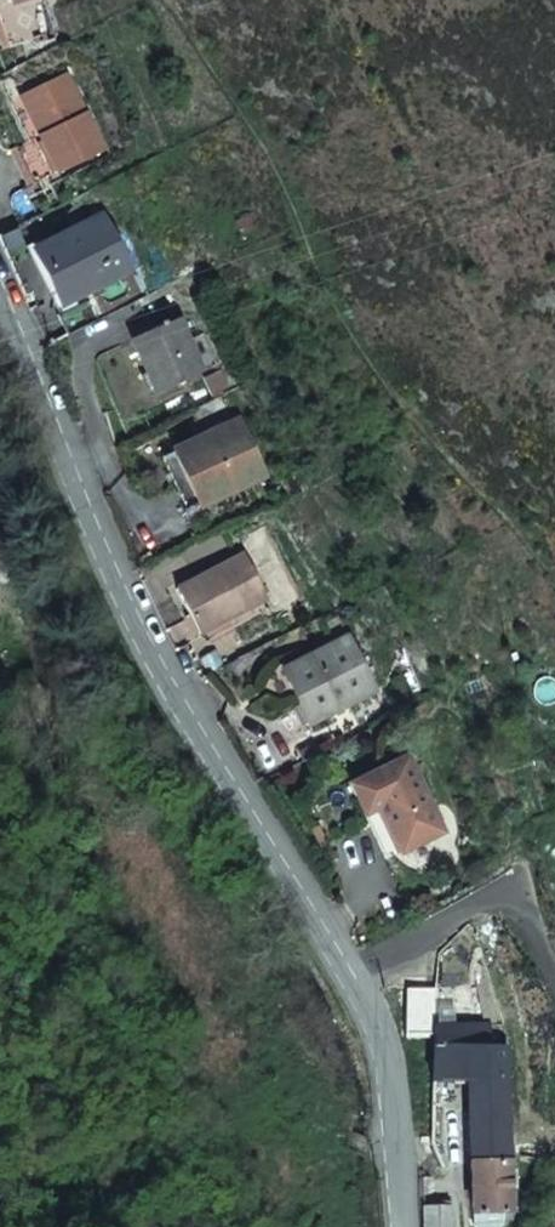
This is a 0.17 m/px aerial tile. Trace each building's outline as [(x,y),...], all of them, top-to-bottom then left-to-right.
[(29,0),(0,0),(0,21),(8,47),(38,37),(27,1),(29,0)] [(36,183),(108,143),(66,69),(20,96),(41,132),(30,140),(17,148),(36,183)] [(30,140),(41,132),(20,96),(9,103),(30,140)] [(58,302),(116,277),(90,220),(25,249),(40,285),(49,281),(58,302)] [(58,302),(49,281),(40,285),(49,306),(58,302)] [(148,397),(196,373),(170,320),(122,345),(148,397)] [(183,511),(258,472),(230,419),(154,458),(183,511)] [(195,633),(264,600),(240,553),(173,586),(195,633)] [(307,721),(371,688),(345,636),(281,667),(307,721)] [(407,753),(351,782),(387,855),(444,826),(407,753)] [(437,1033),(437,1022),(437,989),(406,989),(406,1033),(437,1033)] [(509,1044),(492,1044),(489,1022),(437,1022),(437,1033),(437,1081),(469,1082),(471,1157),(511,1154),(509,1044)] [(511,1154),(471,1157),(472,1209),(512,1210),(511,1154)] [(451,1207),(423,1207),(423,1226),(452,1226),(451,1207)]
